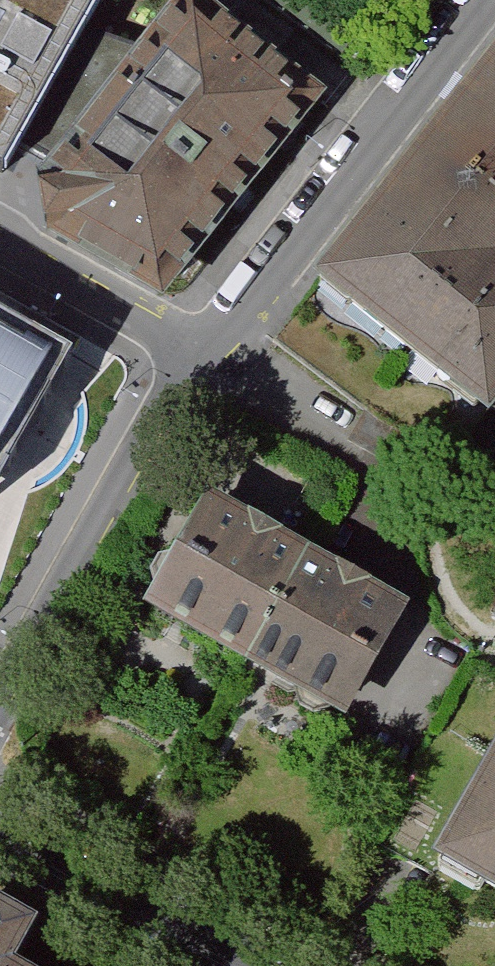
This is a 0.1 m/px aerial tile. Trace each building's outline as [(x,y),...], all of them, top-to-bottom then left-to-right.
[(1,167),(17,139),(81,28),(97,0),(0,0),(0,166),(1,167)] [(329,78),(230,0),(172,0),(140,44),(56,161),(45,178),(52,225),(168,291),(329,78)] [(56,161),(140,44),(81,28),(17,139),(56,161)] [(461,147),(494,173),(494,103),(461,147)] [(461,147),(349,288),(494,403),(494,173),(461,147)] [(86,363),(0,315),(0,513),(2,514),(86,363)] [(308,546),(209,493),(152,598),(251,651),(308,546)] [(405,598),(308,546),(251,651),(348,703),(405,598)] [(451,858),(494,883),(494,781),(451,858)] [(0,903),(0,965),(17,965),(1,957),(24,916),(0,903)]
